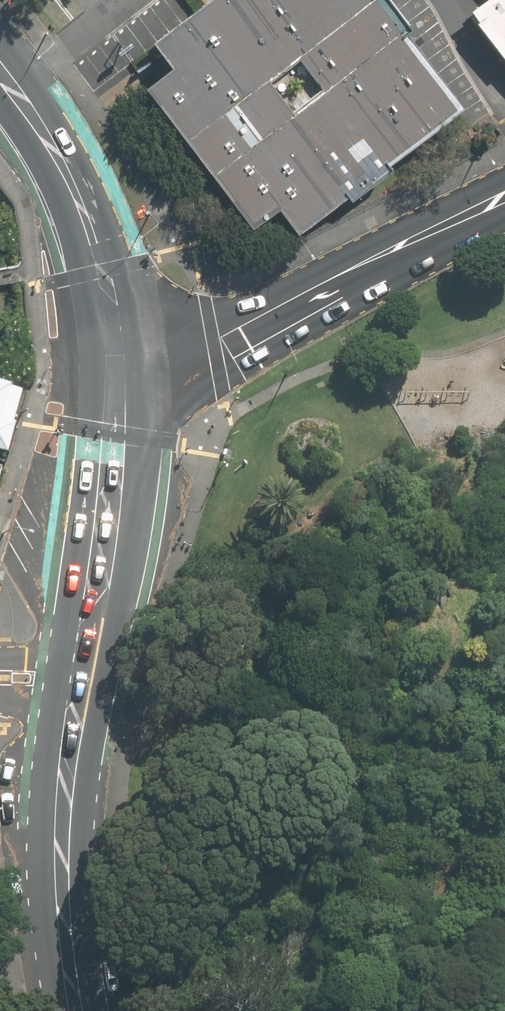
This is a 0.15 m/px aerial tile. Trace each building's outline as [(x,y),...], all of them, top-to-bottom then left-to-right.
[(140,82),(243,223),(270,203),(289,228),(338,191),(344,197),(385,166),(381,158),(455,103),(396,27),(403,22),(386,0),(194,0),(146,37),(165,62),(140,82)] [(464,7),(504,66),(504,0),(474,0),(464,7)] [(21,391),(0,386),(0,452),(5,453),(21,391)]
